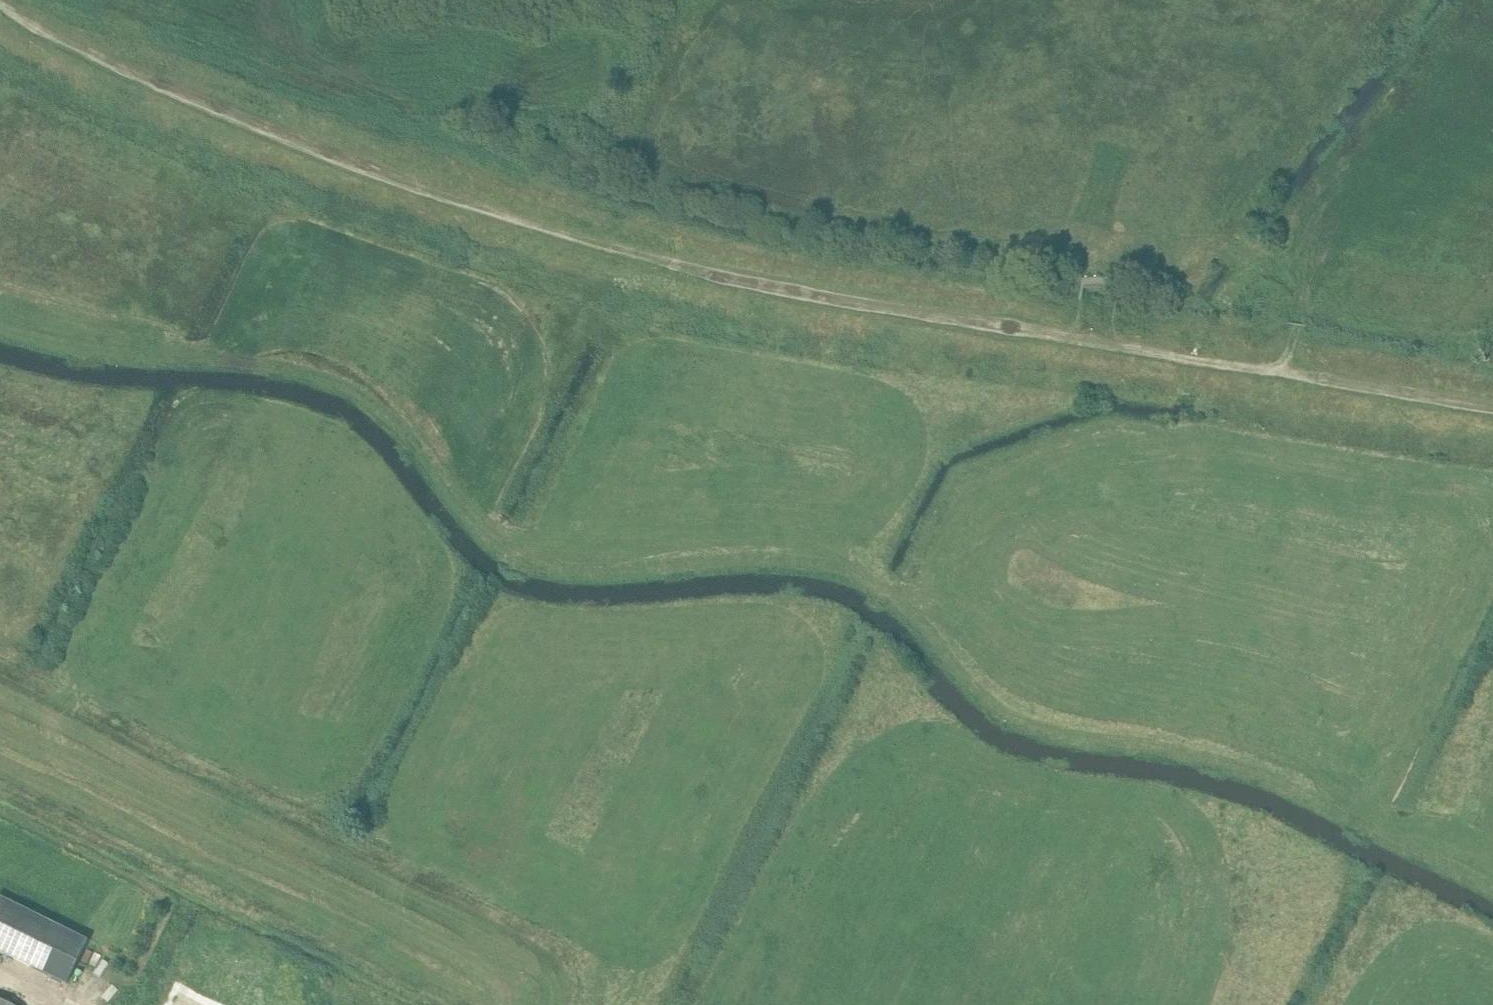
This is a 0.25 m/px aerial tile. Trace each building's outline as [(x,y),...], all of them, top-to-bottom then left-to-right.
[(67,985),(89,940),(0,896),(0,952),(67,985)] [(98,1004),(126,1004),(127,1003),(105,992),(98,1004)]
